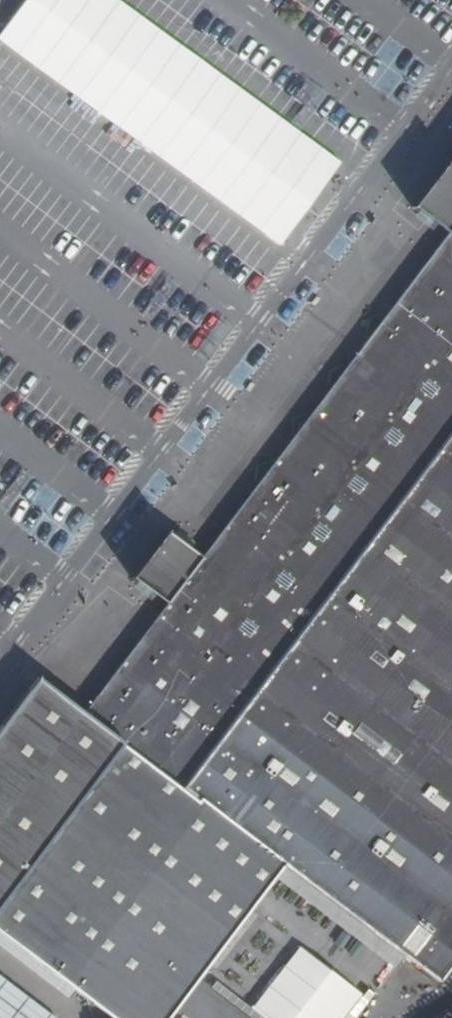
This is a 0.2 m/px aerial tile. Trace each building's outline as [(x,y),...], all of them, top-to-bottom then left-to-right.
[(0,735),(0,929),(118,1017),(172,1017),(289,864),(442,980),(451,967),(451,160),(416,207),(451,233),(207,556),(172,529),(134,576),(169,603),(87,713),(43,679),(0,735)] [(368,996),(295,946),(251,1012),(259,1017),(353,1017),(368,996)]
